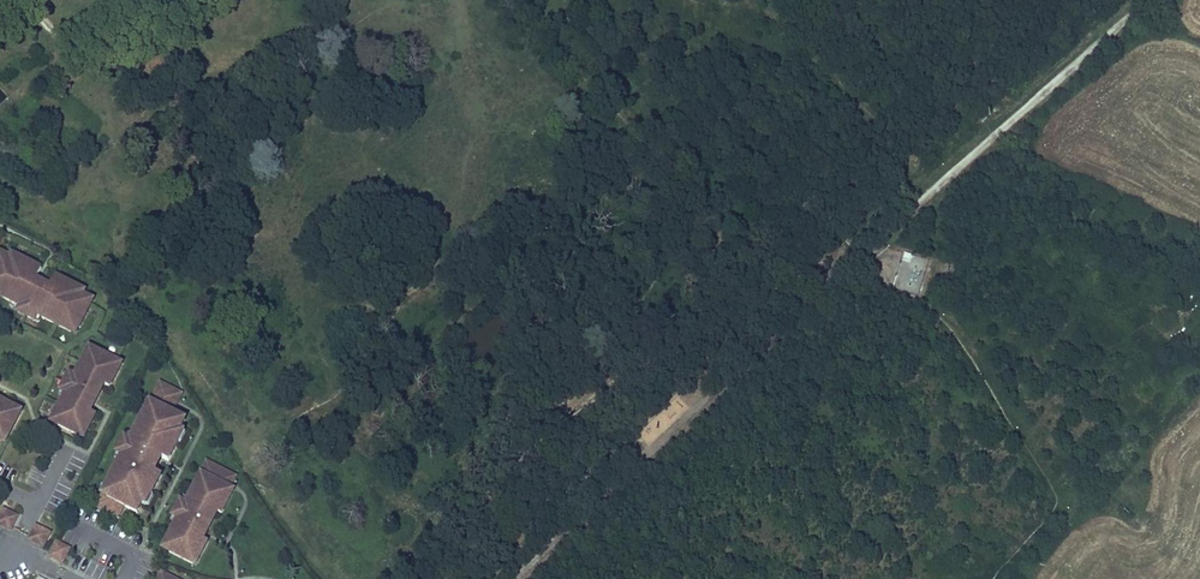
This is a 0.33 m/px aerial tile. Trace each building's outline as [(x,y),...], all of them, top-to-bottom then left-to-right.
[(15,114),(11,110),(0,121),(0,128),(15,114)] [(39,273),(42,269),(22,258),(17,260),(9,256),(0,252),(0,289),(1,290),(0,292),(0,296),(20,306),(29,311),(37,315),(59,326),(60,325),(62,321),(73,326),(78,329),(94,300),(84,295),(77,291),(76,286),(55,276),(53,280),(46,294),(32,287),(39,273)] [(46,294),(53,280),(39,273),(32,287),(46,294)] [(86,291),(76,286),(77,291),(84,295),(86,291)] [(26,316),(29,311),(20,306),(18,312),(26,316)] [(37,315),(29,311),(26,316),(34,320),(37,315)] [(70,331),(73,326),(62,321),(60,325),(70,331)] [(81,407),(95,380),(105,385),(110,388),(122,363),(95,350),(92,355),(87,366),(81,363),(75,376),(70,384),(66,392),(60,405),(61,406),(65,408),(60,419),(57,425),(84,438),(96,414),(91,412),(81,407)] [(87,366),(92,355),(88,353),(82,364),(87,366)] [(70,384),(75,376),(69,374),(65,382),(70,384)] [(91,412),(105,385),(95,380),(81,407),(91,412)] [(66,392),(70,384),(65,382),(61,389),(66,392)] [(145,509),(160,480),(154,477),(161,461),(167,464),(182,435),(179,433),(183,424),(169,417),(180,395),(158,384),(128,444),(121,458),(96,507),(115,517),(121,507),(137,515),(141,507),(145,509)] [(3,435),(8,438),(22,411),(0,400),(0,434),(3,435)] [(60,419),(65,408),(61,406),(55,417),(60,419)] [(121,458),(128,444),(122,441),(115,455),(121,458)] [(221,518),(234,493),(229,490),(236,477),(205,462),(184,504),(174,522),(160,551),(195,569),(208,545),(203,541),(216,516),(221,518)] [(174,522),(184,504),(177,501),(169,518),(174,522)] [(17,516),(4,510),(3,512),(16,519),(17,516)] [(16,519),(3,512),(0,518),(0,525),(10,530),(16,519)] [(43,547),(50,533),(36,526),(30,540),(43,547)] [(61,566),(68,552),(54,546),(48,559),(61,566)]
